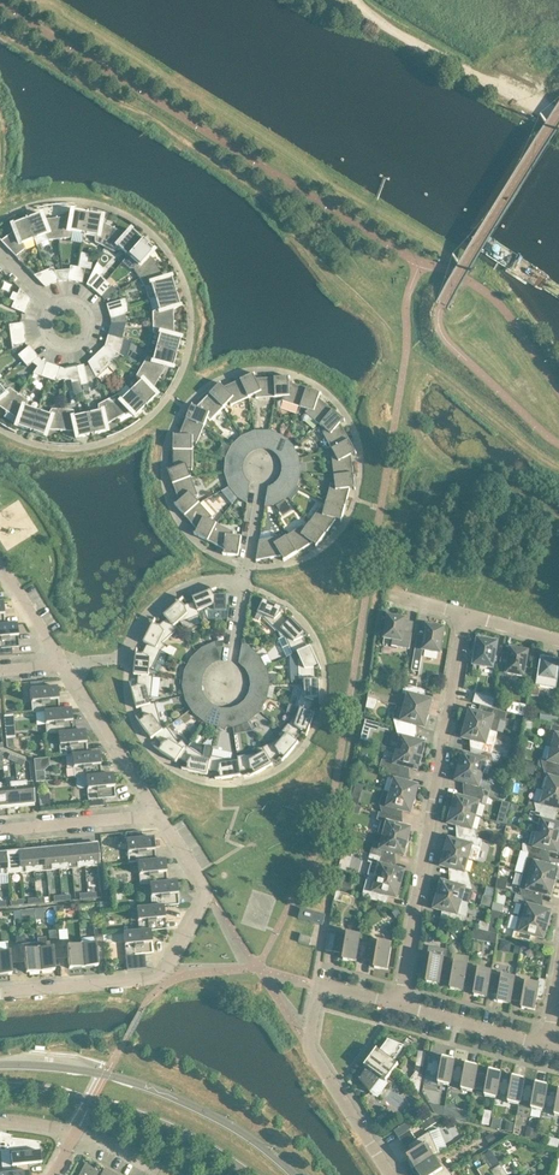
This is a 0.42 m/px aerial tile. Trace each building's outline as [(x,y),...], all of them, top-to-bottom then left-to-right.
[(57,217),(56,217),(59,240),(69,239),(72,232),(83,234),(87,212),(86,213),(71,211),(70,218),(57,219),(57,217)] [(88,212),(87,212),(83,234),(94,236),(95,243),(104,248),(114,228),(114,227),(113,229),(101,223),(103,216),(87,213),(88,212)] [(26,218),(25,218),(34,239),(44,235),(48,241),(59,240),(56,217),(56,219),(43,220),(41,214),(26,219),(26,218)] [(15,257),(24,250),(23,244),(34,239),(25,218),(25,220),(11,225),(14,232),(1,241),(0,240),(0,241),(15,257)] [(115,228),(114,228),(104,248),(109,250),(114,252),(117,250),(119,249),(121,250),(128,256),(143,239),(142,240),(130,230),(125,235),(114,229),(115,228)] [(143,239),(128,256),(136,264),(133,269),(139,278),(158,266),(156,267),(149,256),(154,251),(153,250),(143,240),(143,239)] [(67,281),(75,282),(77,268),(70,266),(68,278),(67,281)] [(155,298),(176,291),(175,291),(171,277),(164,279),(157,268),(158,267),(158,266),(139,278),(145,288),(151,287),(155,298)] [(58,282),(57,279),(53,268),(46,271),(51,284),(58,282)] [(82,283),(82,280),(84,269),(77,268),(75,282),(82,283)] [(51,284),(46,271),(34,276),(44,287),(51,284)] [(87,284),(86,285),(90,287),(96,292),(105,281),(100,276),(93,271),(87,284)] [(96,292),(101,297),(111,286),(105,281),(96,292)] [(30,300),(20,289),(19,289),(17,295),(13,293),(10,300),(27,307),(30,300)] [(152,323),(175,322),(173,322),(173,309),(180,307),(175,292),(177,292),(176,291),(155,298),(158,309),(152,312),(152,323)] [(106,305),(109,312),(127,306),(125,299),(106,305)] [(24,314),(27,307),(10,300),(14,302),(11,308),(24,314)] [(127,306),(109,312),(111,319),(111,324),(126,323),(125,315),(129,314),(127,306)] [(156,348),(178,353),(177,353),(181,338),(174,336),(173,323),(175,323),(175,322),(152,323),(153,334),(159,337),(156,348)] [(23,323),(21,324),(9,325),(10,333),(24,331),(23,323)] [(122,339),(126,323),(111,324),(108,335),(122,339)] [(26,343),(24,331),(10,333),(12,349),(25,343),(26,343)] [(108,335),(105,346),(120,355),(124,339),(122,339),(108,335)] [(22,361),(34,352),(29,346),(27,348),(18,356),(22,361)] [(105,346),(96,355),(108,367),(120,355),(105,346)] [(178,354),(178,353),(156,348),(153,359),(146,358),(141,368),(160,379),(159,378),(166,367),(172,369),(176,354),(178,354)] [(41,361),(38,358),(34,352),(22,361),(27,367),(32,363),(37,367),(41,361)] [(89,365),(96,378),(108,367),(96,355),(88,363),(89,365)] [(41,361),(37,367),(33,374),(48,379),(53,366),(41,361)] [(84,365),(76,367),(80,382),(81,386),(88,384),(84,368),(84,365)] [(60,368),(53,366),(48,379),(55,382),(56,380),(64,380),(64,370),(60,368)] [(71,383),(80,382),(76,367),(64,370),(64,380),(71,381),(71,383)] [(160,380),(160,379),(141,368),(135,377),(139,383),(131,391),(146,407),(147,407),(146,406),(157,395),(152,390),(159,379),(160,380)] [(255,374),(241,380),(249,398),(256,395),(256,399),(276,398),(275,378),(256,379),(254,375),(255,374)] [(290,377),(275,378),(276,398),(283,397),(282,401),(301,407),(307,389),(289,383),(289,378),(290,378),(290,377)] [(221,383),(210,394),(224,408),(229,402),(231,406),(249,398),(241,380),(224,388),(220,384),(221,384),(221,383)] [(0,387),(0,407),(6,412),(5,413),(6,413),(18,395),(9,389),(4,392),(0,387)] [(322,394),(307,389),(301,407),(308,410),(306,413),(321,425),(333,411),(319,399),(320,394),(321,394),(322,394)] [(146,407),(131,391),(122,399),(117,395),(107,400),(118,420),(118,418),(129,412),(134,417),(145,406),(146,407)] [(192,405),(186,419),(204,426),(207,419),(210,422),(224,408),(210,394),(197,408),(193,406),(193,405),(192,405)] [(29,432),(30,433),(37,411),(26,407),(27,401),(18,395),(6,413),(7,412),(17,420),(15,426),(30,431),(29,432)] [(118,420),(107,400),(98,405),(98,412),(87,414),(92,436),(92,435),(107,432),(105,425),(117,419),(118,420)] [(60,432),(61,432),(62,410),(51,409),(48,415),(37,411),(30,433),(31,432),(45,437),(47,430),(60,431),(60,432)] [(73,411),(62,410),(61,432),(61,431),(74,432),(76,439),(91,435),(91,436),(92,436),(87,414),(75,417),(73,411)] [(323,432),(332,449),(349,440),(341,424),(344,420),(344,421),(345,420),(333,411),(321,425),(327,430),(323,432)] [(197,444),(204,426),(186,419),(179,436),(175,436),(175,435),(174,435),(174,450),(193,451),(193,443),(197,444)] [(287,431),(285,434),(286,437),(288,438),(291,438),(293,435),(292,432),(290,430),(287,431)] [(257,436),(258,431),(255,431),(245,435),(247,439),(257,436)] [(269,436),(279,439),(281,435),(269,431),(269,436)] [(238,446),(247,439),(245,435),(242,436),(235,442),(238,446)] [(288,446),(291,443),(283,436),(281,435),(279,439),(288,446)] [(357,454),(349,440),(332,449),(336,456),(332,457),(334,476),(354,474),(351,456),(356,453),(356,454),(357,454)] [(238,446),(235,442),(231,446),(228,453),(232,455),(238,446)] [(288,446),(294,456),(298,454),(294,445),(291,443),(288,446)] [(168,470),(173,484),(191,477),(189,470),(193,470),(193,451),(174,450),(173,469),(169,471),(168,470)] [(356,489),(354,474),(334,476),(335,484),(331,483),(327,502),(345,507),(350,489),(355,488),(355,489),(356,489)] [(175,505),(185,516),(200,503),(194,497),(198,496),(191,477),(173,484),(180,502),(176,505),(175,504),(175,505)] [(235,487),(231,477),(226,478),(229,487),(231,490),(235,487)] [(290,488),(294,491),(297,486),(299,479),(295,478),(290,488)] [(235,487),(231,490),(238,498),(247,504),(248,498),(235,487)] [(290,488),(282,496),(285,500),(288,498),(294,491),(290,488)] [(266,502),(265,507),(275,505),(285,500),(282,496),(266,502)] [(285,500),(276,506),(279,510),(288,504),(285,500)] [(341,522),(345,507),(327,502),(325,510),(321,507),(310,523),(325,535),(336,519),(341,521),(341,522)] [(194,534),(208,541),(217,524),(210,520),(213,518),(200,503),(185,516),(198,530),(195,534),(194,534)] [(303,526),(286,537),(297,553),(313,543),(316,546),(316,547),(325,535),(310,523),(305,529),(303,526)] [(238,556),(239,556),(242,537),(232,536),(234,533),(217,524),(208,541),(225,549),(224,554),(223,554),(223,555),(238,556)] [(279,537),(260,540),(256,561),(257,561),(282,556),(284,560),(283,561),(284,561),(297,553),(286,537),(280,541),(279,537)] [(212,590),(193,598),(200,616),(199,611),(205,609),(206,611),(227,611),(227,605),(227,596),(214,596),(213,591),(217,589),(212,590)] [(179,602),(164,615),(174,626),(179,622),(181,623),(200,616),(193,598),(194,602),(183,606),(180,602),(184,599),(183,598),(179,602)] [(287,610),(283,608),(264,599),(260,609),(256,618),(260,620),(261,617),(264,618),(278,632),(289,622),(280,613),(282,609),(287,611),(287,610)] [(388,616),(384,638),(383,645),(384,645),(385,638),(393,640),(391,646),(409,649),(412,633),(403,632),(406,617),(395,616),(394,617),(388,616)] [(153,624),(144,642),(147,644),(161,651),(174,658),(178,649),(170,645),(167,648),(162,643),(177,629),(174,626),(167,619),(158,627),(154,624),(156,620),(155,620),(153,624)] [(287,658),(298,653),(307,648),(302,637),(306,634),(309,637),(310,636),(306,633),(292,619),(289,622),(278,632),(281,639),(279,640),(287,658)] [(12,655),(12,648),(19,647),(17,624),(5,625),(0,625),(0,656),(12,655)] [(419,672),(423,650),(441,653),(441,652),(440,652),(445,628),(428,625),(428,624),(427,624),(424,643),(417,641),(412,670),(419,672)] [(480,673),(481,666),(493,668),(494,663),(496,662),(497,657),(495,655),(497,642),(493,642),(491,639),(485,638),(483,640),(478,639),(474,665),(473,671),(480,673)] [(205,652),(217,647),(216,642),(202,648),(205,652)] [(152,669),(161,651),(147,644),(142,655),(137,654),(138,650),(137,650),(136,654),(134,675),(154,677),(154,676),(149,676),(150,669),(152,669)] [(319,665),(311,647),(307,648),(298,653),(300,659),(298,660),(299,680),(319,679),(315,679),(314,668),(319,666),(321,670),(319,665)] [(205,652),(202,648),(192,658),(196,661),(205,652)] [(257,661),(261,658),(255,653),(250,648),(247,652),(257,661)] [(524,677),(528,652),(529,652),(510,648),(510,649),(511,649),(510,654),(503,653),(499,675),(506,676),(507,674),(524,677)] [(196,661),(192,658),(185,671),(190,673),(196,661)] [(263,673),(268,671),(261,658),(257,661),(263,673)] [(528,695),(539,697),(540,687),(539,687),(539,686),(555,689),(558,664),(558,661),(542,658),(540,669),(535,669),(533,668),(528,695)] [(131,689),(137,708),(156,703),(155,703),(151,704),(149,698),(151,697),(154,677),(134,675),(138,675),(137,687),(132,688),(131,684),(130,684),(131,689)] [(406,685),(417,688),(418,680),(407,678),(406,685)] [(302,687),(296,707),(311,711),(314,700),(319,700),(319,705),(320,705),(320,700),(319,679),(299,680),(299,681),(304,681),(305,687),(302,687)] [(406,685),(405,685),(403,693),(409,695),(405,707),(404,707),(430,715),(430,714),(429,714),(432,700),(431,700),(423,698),(423,697),(421,696),(422,689),(417,688),(406,685)] [(30,690),(32,713),(71,709),(59,710),(57,687),(43,688),(30,690)] [(473,703),(484,706),(493,709),(494,702),(495,698),(476,693),(473,703)] [(190,698),(186,700),(194,713),(197,710),(190,698)] [(255,710),(259,713),(267,700),(262,698),(255,710)] [(494,702),(493,709),(505,711),(506,703),(494,702)] [(139,722),(151,739),(167,727),(163,730),(159,725),(161,723),(156,703),(137,708),(141,707),(144,719),(140,722),(137,718),(137,719),(139,722)] [(306,737),(307,737),(308,733),(315,713),(311,711),(296,707),(290,705),(288,712),(296,714),(283,730),(299,743),(295,740),(303,731),(307,732),(306,737)] [(493,709),(484,706),(482,713),(480,712),(479,713),(471,711),(471,710),(470,710),(465,724),(464,723),(464,724),(497,733),(501,720),(505,721),(508,713),(493,709)] [(430,715),(404,707),(404,708),(405,708),(402,721),(394,719),(396,728),(415,733),(411,732),(413,726),(415,726),(415,725),(424,727),(424,728),(429,715),(430,715)] [(44,712),(46,735),(85,731),(73,732),(71,709),(32,713),(44,712)] [(197,710),(194,713),(205,722),(208,718),(197,710)] [(245,718),(248,722),(259,713),(255,710),(245,718)] [(541,714),(540,721),(556,726),(558,717),(541,714)] [(208,718),(205,722),(219,727),(220,722),(208,718)] [(233,722),(234,727),(248,722),(245,718),(233,722)] [(361,738),(361,740),(368,742),(371,728),(378,730),(379,724),(366,720),(362,735),(361,738)] [(465,724),(463,738),(463,739),(464,738),(471,740),(472,740),(471,741),(474,742),(472,748),(477,750),(492,753),(497,733),(464,724),(465,724)] [(558,750),(558,727),(553,725),(550,734),(558,735),(555,748),(558,750)] [(179,743),(167,727),(151,739),(155,737),(162,746),(159,750),(155,748),(159,751),(176,762),(187,746),(183,741),(179,743)] [(415,733),(396,728),(399,737),(402,738),(398,750),(397,750),(423,757),(425,744),(425,743),(424,742),(424,743),(416,741),(416,740),(414,739),(415,733)] [(5,729),(6,739),(13,738),(13,733),(9,729),(5,729)] [(280,738),(263,748),(271,761),(281,755),(285,758),(282,762),(283,762),(286,759),(299,743),(283,730),(278,734),(280,738)] [(58,734),(60,756),(99,753),(99,752),(87,753),(85,731),(46,735),(58,734)] [(7,748),(14,751),(14,750),(13,738),(6,739),(7,748)] [(187,771),(207,775),(211,756),(210,761),(203,759),(204,757),(187,746),(176,762),(178,759),(188,765),(187,770),(183,769),(183,770),(187,771)] [(258,753),(238,757),(241,776),(240,772),(252,770),(255,774),(250,777),(251,777),(255,775),(273,765),(271,761),(263,748),(257,748),(258,753)] [(541,758),(543,768),(558,772),(558,770),(558,750),(555,748),(551,761),(542,759),(541,758)] [(382,760),(380,768),(389,770),(404,774),(406,768),(408,769),(408,768),(410,768),(417,770),(417,771),(418,770),(422,757),(423,758),(423,757),(397,750),(397,751),(398,751),(395,763),(382,760)] [(457,766),(482,773),(486,760),(494,763),(500,760),(501,756),(491,753),(477,750),(475,756),(472,755),(472,756),(464,754),(464,753),(463,753),(463,754),(458,766),(457,766)] [(509,750),(507,758),(518,760),(519,752),(509,750)] [(72,756),(74,778),(113,774),(101,775),(99,753),(60,756),(60,757),(72,756)] [(8,759),(16,762),(18,757),(10,754),(8,759)] [(221,779),(241,776),(238,757),(237,757),(238,761),(232,763),(231,760),(211,756),(207,775),(208,771),(220,774),(221,778),(216,779),(216,780),(221,779)] [(26,760),(18,757),(16,762),(23,766),(26,760)] [(479,786),(482,773),(457,766),(457,767),(458,767),(456,780),(455,781),(456,781),(465,783),(464,784),(467,785),(465,791),(469,792),(484,796),(483,790),(482,787),(479,786)] [(543,768),(546,777),(551,778),(547,791),(558,794),(558,772),(543,768)] [(408,775),(389,770),(391,777),(388,778),(384,791),(383,790),(383,791),(416,800),(415,799),(418,785),(417,785),(417,786),(409,783),(409,782),(407,782),(408,775)] [(105,806),(105,799),(115,798),(113,774),(74,778),(77,778),(77,780),(76,782),(76,785),(78,787),(80,788),(83,788),(85,786),(87,786),(89,807),(105,806)] [(20,807),(33,805),(31,783),(18,784),(20,807)] [(7,808),(20,807),(18,784),(5,785),(7,808)] [(416,800),(383,791),(380,804),(382,813),(397,817),(399,811),(401,812),(402,811),(410,813),(410,814),(411,812),(415,800),(416,800)] [(534,801),(536,810),(538,811),(551,814),(553,808),(555,809),(556,808),(557,808),(558,809),(558,794),(547,791),(543,804),(534,801)] [(450,809),(475,816),(479,803),(487,805),(489,797),(488,797),(484,796),(469,792),(468,798),(465,798),(465,799),(464,798),(457,796),(456,796),(456,797),(451,809),(450,809)] [(352,797),(350,804),(358,806),(360,799),(352,797)] [(529,800),(527,808),(536,810),(534,801),(529,800)] [(472,829),(475,816),(450,809),(450,810),(451,810),(449,823),(448,824),(449,824),(457,826),(457,827),(460,828),(458,834),(462,835),(477,839),(475,830),(472,829)] [(529,820),(538,825),(542,826),(540,834),(558,839),(558,824),(557,824),(556,824),(556,822),(554,822),(556,816),(551,814),(538,811),(536,810),(536,812),(531,811),(529,820)] [(379,812),(377,820),(382,821),(378,834),(383,835),(409,843),(409,842),(411,829),(411,828),(410,828),(403,827),(402,826),(402,825),(400,824),(401,818),(397,817),(382,813),(379,812)] [(499,815),(497,822),(507,825),(508,818),(499,815)] [(523,844),(523,851),(530,853),(544,857),(546,851),(548,852),(549,851),(550,851),(557,853),(557,854),(558,850),(558,839),(540,834),(532,832),(528,844),(523,844)] [(409,843),(383,835),(383,836),(384,836),(382,844),(374,842),(371,855),(394,861),(390,860),(392,854),(394,854),(395,853),(403,856),(404,855),(408,843),(409,843)] [(443,851),(443,852),(468,859),(477,861),(482,840),(477,839),(462,835),(461,841),(458,840),(458,841),(457,841),(450,839),(450,838),(449,838),(449,839),(444,852),(443,851)] [(153,837),(127,840),(126,840),(128,863),(165,860),(165,859),(155,860),(153,837)] [(96,843),(83,844),(85,867),(98,865),(96,843)] [(85,867),(83,844),(70,845),(72,868),(85,867)] [(70,845),(57,847),(59,869),(72,868),(70,845)] [(57,847),(44,848),(46,870),(59,869),(57,847)] [(44,848),(31,849),(33,872),(46,870),(44,848)] [(31,849),(18,850),(20,873),(33,872),(31,849)] [(18,850),(5,851),(7,874),(20,873),(18,850)] [(451,876),(455,878),(470,882),(468,873),(465,872),(468,859),(443,852),(442,865),(441,867),(442,867),(442,866),(450,868),(450,869),(453,870),(451,876)] [(530,853),(524,874),(556,883),(557,883),(556,882),(558,869),(558,868),(557,868),(549,866),(549,865),(547,865),(548,858),(544,857),(530,853)] [(368,876),(402,885),(404,872),(404,871),(403,870),(403,871),(395,869),(395,868),(393,867),(394,861),(371,855),(369,862),(372,863),(368,876)] [(138,863),(140,885),(176,882),(176,881),(167,882),(165,860),(128,863),(128,864),(138,863)] [(520,887),(523,896),(537,900),(539,894),(541,894),(542,893),(550,896),(551,895),(556,883),(524,874),(520,887)] [(402,886),(402,885),(368,876),(368,877),(377,879),(374,892),(368,890),(366,898),(383,903),(385,896),(387,897),(388,896),(396,898),(396,899),(397,898),(401,886),(402,886)] [(436,894),(469,904),(470,900),(471,900),(473,893),(472,892),(472,891),(470,882),(455,878),(454,884),(451,883),(451,884),(443,882),(443,881),(442,881),(442,882),(437,894),(436,894)] [(338,880),(335,890),(342,891),(344,882),(338,880)] [(179,905),(176,882),(140,885),(149,885),(151,907),(136,908),(136,909),(179,905)] [(434,908),(434,909),(435,909),(443,911),(443,912),(445,913),(444,920),(463,925),(464,922),(465,922),(469,907),(468,907),(469,904),(436,894),(436,895),(434,908)] [(516,894),(514,902),(522,904),(519,917),(549,926),(549,925),(551,912),(551,911),(550,911),(543,909),(542,909),(542,908),(540,907),(541,901),(537,900),(523,896),(516,894)] [(109,902),(99,903),(100,910),(110,909),(109,902)] [(123,932),(123,933),(166,929),(164,906),(179,905),(136,909),(138,931),(123,932)] [(326,915),(306,910),(302,909),(299,919),(315,923),(323,926),(326,915)] [(549,926),(519,917),(513,938),(530,943),(532,937),(534,937),(534,936),(543,938),(543,939),(544,938),(548,926),(549,926)] [(490,926),(488,932),(495,934),(497,928),(490,926)] [(474,928),(472,939),(481,941),(482,931),(474,928)] [(94,938),(81,939),(81,945),(83,967),(98,966),(97,955),(97,953),(104,952),(103,944),(103,937),(102,937),(101,929),(94,930),(94,938)] [(145,954),(149,954),(153,953),(150,931),(166,929),(123,933),(127,970),(146,969),(145,954)] [(59,941),(61,956),(68,956),(69,969),(83,967),(81,945),(68,946),(66,932),(65,930),(58,931),(59,941)] [(326,950),(344,953),(343,959),(357,962),(361,935),(336,931),(329,930),(326,950)] [(310,945),(312,937),(301,934),(299,942),(310,945)] [(37,938),(38,943),(38,949),(40,971),(55,970),(53,957),(61,956),(59,941),(46,942),(45,937),(37,938)] [(388,970),(391,951),(392,944),(367,940),(364,960),(365,960),(375,962),(374,968),(388,970)] [(16,945),(17,960),(25,960),(26,973),(40,971),(38,949),(38,943),(16,945)] [(17,960),(16,945),(8,946),(9,952),(0,952),(0,975),(12,974),(10,961),(17,960)] [(427,982),(440,984),(444,961),(446,949),(429,946),(427,955),(419,954),(416,974),(418,975),(428,976),(427,982)] [(444,961),(441,981),(451,983),(450,989),(463,991),(464,991),(464,987),(468,967),(468,965),(451,962),(444,961)] [(468,967),(464,987),(465,988),(475,989),(474,995),(487,997),(488,994),(491,974),(492,971),(491,971),(468,967)] [(491,974),(488,994),(496,995),(499,996),(498,1002),(511,1004),(512,1000),(515,980),(516,978),(515,978),(491,974)] [(515,980),(512,1000),(513,1001),(523,1002),(522,1008),(535,1010),(537,999),(543,1000),(547,980),(539,979),(539,984),(515,980)] [(377,1049),(371,1057),(392,1073),(399,1065),(394,1061),(404,1047),(405,1047),(388,1040),(387,1040),(388,1041),(380,1051),(377,1049)] [(426,1052),(418,1051),(415,1070),(422,1075),(423,1068),(426,1052)] [(392,1073),(371,1057),(364,1066),(368,1068),(360,1079),(359,1078),(359,1079),(371,1093),(371,1092),(381,1078),(386,1082),(392,1073)] [(453,1059),(444,1058),(443,1058),(443,1059),(442,1062),(429,1059),(426,1075),(439,1078),(438,1084),(449,1086),(453,1059)] [(454,1060),(453,1059),(449,1086),(450,1082),(463,1084),(462,1090),(472,1092),(477,1066),(467,1064),(466,1064),(466,1065),(466,1068),(453,1066),(454,1060)] [(499,1072),(490,1070),(489,1071),(489,1074),(476,1072),(477,1066),(472,1092),(473,1088),(486,1091),(485,1097),(495,1099),(500,1072),(499,1072)] [(500,1072),(495,1099),(496,1099),(496,1095),(509,1097),(508,1103),(519,1105),(523,1079),(523,1078),(514,1077),(513,1077),(513,1078),(512,1081),(499,1078),(500,1072)] [(393,1074),(389,1078),(394,1082),(398,1077),(393,1074)] [(519,1105),(519,1107),(531,1109),(542,1111),(543,1107),(546,1091),(547,1085),(546,1085),(537,1083),(536,1083),(536,1084),(535,1087),(523,1085),(519,1105)] [(414,1090),(410,1094),(416,1098),(419,1094),(414,1090)] [(546,1091),(543,1107),(556,1110),(555,1116),(558,1117),(558,1092),(558,1093),(546,1091)] [(445,1107),(429,1104),(434,1113),(443,1115),(445,1107)] [(431,1116),(421,1123),(424,1129),(435,1122),(431,1116)] [(483,1117),(481,1124),(488,1126),(490,1119),(483,1117)] [(394,1131),(398,1138),(410,1130),(412,1129),(407,1122),(394,1131)] [(506,1123),(505,1130),(512,1131),(513,1125),(506,1123)] [(527,1129),(526,1137),(536,1139),(537,1130),(527,1129)] [(412,1171),(435,1156),(439,1154),(430,1132),(416,1140),(410,1130),(398,1138),(405,1149),(407,1147),(409,1146),(413,1152),(407,1156),(409,1159),(407,1160),(412,1171)] [(491,1133),(486,1137),(491,1145),(496,1141),(491,1133)] [(9,1151),(23,1149),(23,1154),(40,1152),(39,1143),(40,1143),(40,1142),(23,1140),(10,1138),(0,1137),(0,1151),(9,1151)] [(547,1146),(558,1149),(558,1146),(558,1140),(550,1137),(547,1146)] [(23,1149),(9,1151),(11,1169),(12,1169),(13,1174),(29,1172),(28,1165),(40,1164),(40,1165),(41,1165),(40,1152),(23,1154),(23,1149)] [(491,1151),(484,1156),(492,1167),(498,1163),(491,1151)] [(451,1173),(435,1156),(412,1171),(416,1174),(448,1174),(451,1173)] [(81,1174),(114,1174),(103,1169),(101,1174),(87,1164),(81,1174)] [(491,1171),(492,1173),(494,1174),(507,1174),(501,1165),(500,1165),(491,1171)]
